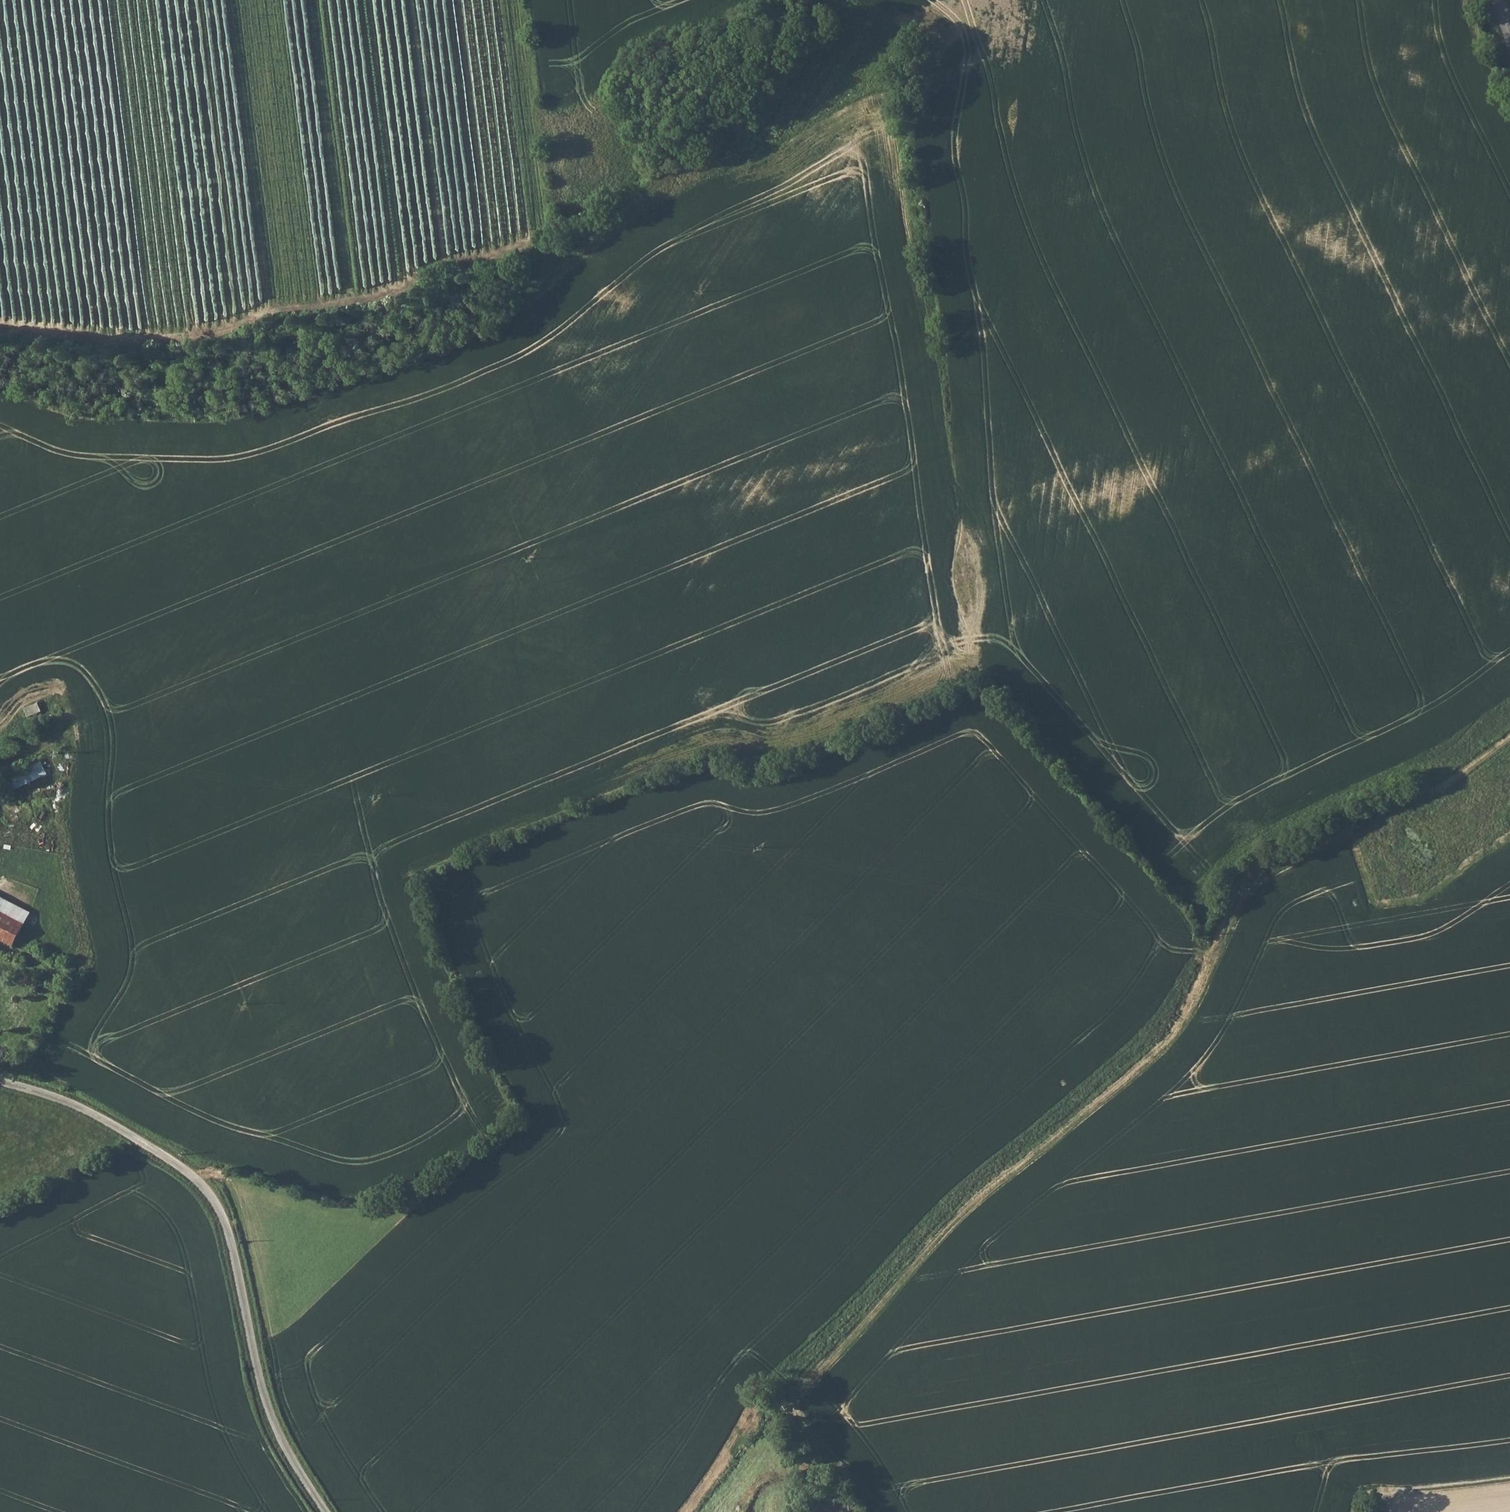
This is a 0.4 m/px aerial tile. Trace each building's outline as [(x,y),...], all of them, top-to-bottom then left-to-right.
[(40,702),(26,707),(29,716),(43,711),(40,702)] [(44,761),(11,773),(16,787),(49,775),(44,761)]
